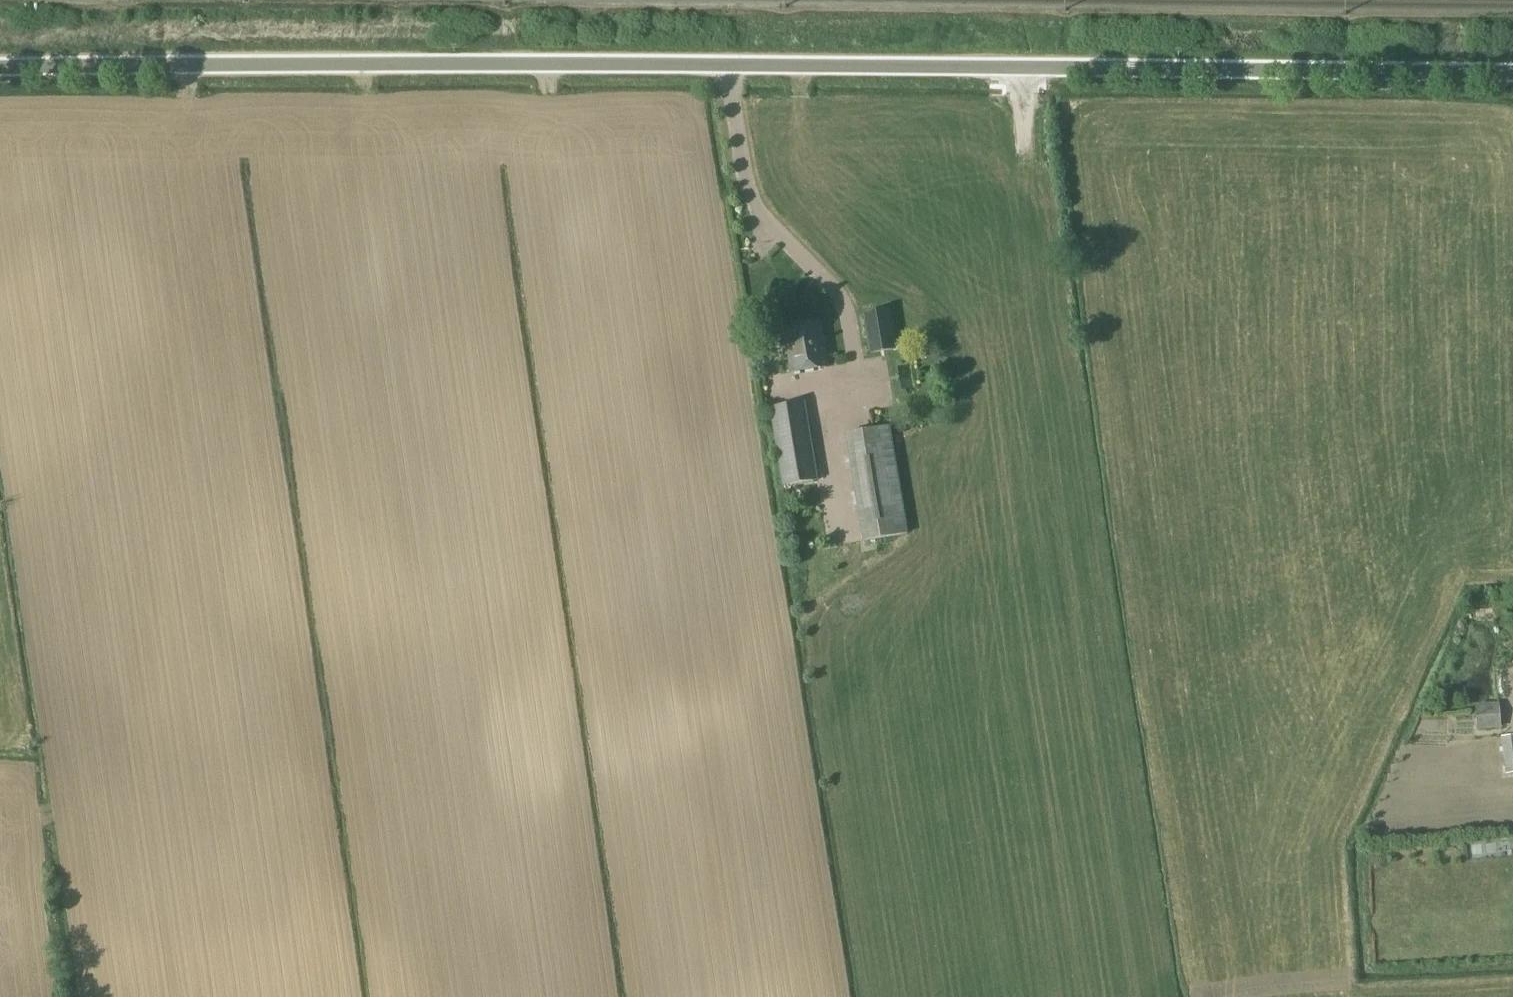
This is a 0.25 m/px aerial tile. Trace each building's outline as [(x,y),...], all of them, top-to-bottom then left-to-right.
[(896,349),(890,308),(863,312),(869,353),(896,349)] [(826,367),(819,322),(784,328),(791,373),(826,367)] [(783,486),(817,480),(804,403),(770,408),(783,486)] [(864,540),(907,533),(889,427),(845,434),(864,540)] [(1465,714),(1467,733),(1490,731),(1488,711),(1465,714)] [(1495,777),(1512,775),(1512,742),(1512,738),(1491,740),(1495,777)]
